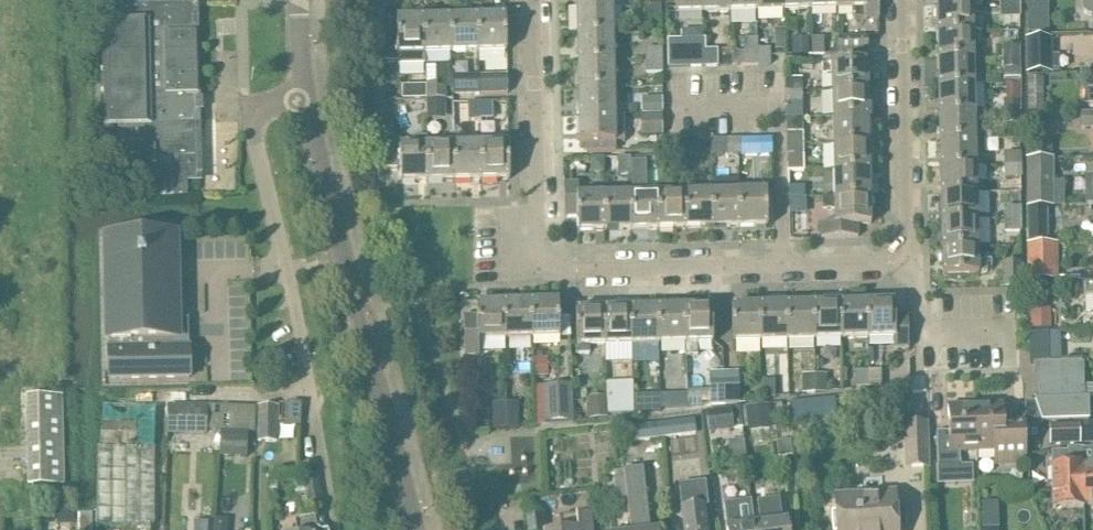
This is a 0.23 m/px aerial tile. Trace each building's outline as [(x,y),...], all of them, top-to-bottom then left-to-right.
[(577,9),(613,8),(613,0),(577,0),(577,9)] [(667,1),(676,1),(676,14),(703,13),(703,0),(667,0),(667,1)] [(731,12),(730,0),(703,0),(704,13),(731,12)] [(731,12),(758,12),(757,0),(730,0),(731,12)] [(784,11),(784,0),(757,0),(758,12),(784,11)] [(784,11),(812,10),(811,0),(784,0),(784,11)] [(812,10),(838,10),(838,0),(811,0),(812,10)] [(838,10),(853,9),(853,20),(879,20),(879,0),(838,0),(838,10)] [(1087,0),(1083,4),(1082,8),(1084,12),(1087,15),(1092,16),(1092,31),(1092,0),(1087,0)] [(1047,3),(1027,3),(1028,33),(1047,33),(1047,3)] [(1019,4),(1001,5),(1001,16),(1020,16),(1019,4)] [(660,20),(660,6),(644,7),(644,21),(660,20)] [(973,6),(936,7),(937,34),(973,33),(983,33),(982,6),(973,6)] [(192,34),(192,7),(113,9),(114,23),(102,24),(104,128),(119,127),(120,148),(116,148),(117,180),(155,179),(155,176),(196,175),(194,96),(197,96),(197,87),(196,34),(192,34)] [(577,9),(577,35),(614,34),(613,8),(577,9)] [(504,17),(478,17),(479,54),(507,53),(506,16),(504,16),(504,17)] [(452,54),(479,54),(478,17),(452,18),(452,54)] [(452,18),(425,19),(425,55),(452,54),(452,18)] [(426,63),(425,55),(425,19),(399,19),(397,19),(397,33),(384,33),(385,62),(399,62),(399,65),(418,65),(418,63),(426,63)] [(973,33),(937,34),(938,60),(974,59),(983,59),(982,48),(974,48),(973,33)] [(614,61),(614,34),(577,35),(578,62),(614,61)] [(866,53),(865,36),(839,37),(840,54),(866,53)] [(809,38),(794,39),(794,55),(810,55),(809,38)] [(824,38),(809,38),(810,55),(825,54),(824,38)] [(745,52),(732,53),(733,66),(758,66),(758,49),(758,39),(745,39),(745,52)] [(1053,72),(1052,39),(1027,39),(1027,73),(1053,72)] [(705,67),(705,52),(704,41),(668,41),(669,68),(705,67)] [(1019,46),(999,47),(999,58),(1003,58),(1019,58),(1019,46)] [(661,49),(646,50),(646,61),(662,61),(661,49)] [(770,49),(758,49),(758,66),(771,65),(771,56),(770,49)] [(717,51),(705,52),(706,67),(717,67),(717,51)] [(1019,58),(1003,58),(1003,69),(1019,68),(1019,58)] [(974,59),(938,60),(938,88),(975,87),(984,86),(983,59),(974,59)] [(578,62),(579,89),(615,88),(614,61),(578,62)] [(662,61),(646,61),(646,73),(662,73),(662,68),(662,61)] [(832,76),(832,89),(867,88),(866,62),(832,63),(832,64),(823,64),(823,76),(832,76)] [(426,66),(426,86),(427,100),(447,99),(446,80),(436,81),(435,65),(426,66)] [(507,78),(480,79),(481,95),(508,95),(507,78)] [(479,79),(453,80),(453,96),(481,95),(480,79),(479,79)] [(802,80),(786,80),(786,90),(802,90),(802,80)] [(402,100),(427,100),(426,86),(402,86),(402,100)] [(975,114),(975,87),(938,88),(939,114),(975,114)] [(579,89),(579,116),(615,115),(615,88),(579,89)] [(833,117),(868,116),(867,88),(832,89),(833,117)] [(1085,89),(1085,104),(1092,104),(1092,89),(1085,89)] [(802,103),(802,90),(786,90),(786,103),(802,103)] [(662,114),(662,98),(641,98),(642,114),(662,114)] [(1019,100),(1004,100),(1004,112),(1020,112),(1019,100)] [(1041,111),(1041,100),(1028,100),(1028,112),(1041,111)] [(469,120),(481,119),(481,103),(469,103),(469,120)] [(493,103),(481,103),(481,119),(493,119),(493,103)] [(1020,112),(1004,112),(1004,124),(1020,124),(1020,112)] [(663,136),(663,114),(642,115),(643,136),(663,136)] [(939,114),(940,141),(976,141),(975,114),(939,114)] [(1080,114),(1080,130),(1092,130),(1092,114),(1080,114)] [(615,115),(579,116),(580,144),(616,143),(615,115)] [(868,142),(868,116),(833,117),(834,143),(868,142)] [(1042,134),(1042,116),(1028,116),(1029,134),(1042,134)] [(788,145),(803,144),(803,134),(787,134),(788,145)] [(442,144),(428,145),(429,182),(455,181),(454,144),(454,136),(442,136),(442,144)] [(401,182),(429,182),(428,145),(427,137),(415,137),(415,145),(400,145),(400,139),(387,139),(387,168),(401,168),(401,182)] [(727,156),(739,155),(739,139),(727,140),(727,156)] [(739,139),(739,155),(751,155),(751,139),(739,139)] [(673,157),(685,157),(684,141),(672,141),(673,157)] [(696,141),(684,141),(685,157),(697,157),(696,141)] [(940,141),(940,168),(977,168),(976,141),(940,141)] [(509,142),(482,143),(483,180),(510,180),(509,142)] [(869,170),(868,142),(834,143),(834,171),(869,170)] [(482,143),(454,144),(455,181),(483,180),(482,143)] [(803,156),(803,144),(788,145),(788,157),(803,156)] [(1021,154),(1004,154),(1005,166),(1021,166),(1021,154)] [(643,157),(631,158),(632,174),(643,174),(643,158),(643,157)] [(1027,157),(1028,206),(1046,205),(1052,205),(1052,157),(1027,157)] [(631,158),(619,158),(620,175),(632,174),(631,158)] [(1021,166),(1005,166),(1005,178),(1022,178),(1021,166)] [(977,195),(977,168),(940,168),(941,195),(977,195)] [(835,197),(870,197),(869,170),(834,171),(835,197)] [(1084,175),(1085,204),(1092,204),(1092,175),(1084,175)] [(713,180),(713,192),(714,229),(741,228),(740,191),(740,179),(713,180)] [(702,192),(686,193),(687,229),(714,229),(713,180),(701,181),(702,187),(702,192)] [(578,232),(606,231),(605,195),(579,195),(579,183),(564,184),(565,219),(578,219),(578,232)] [(789,199),(805,198),(805,188),(789,188),(789,199)] [(767,191),(740,191),(741,228),(768,227),(767,191)] [(659,193),(632,194),(633,231),(660,230),(659,193)] [(660,230),(687,229),(686,193),(659,193),(660,230)] [(632,194),(605,195),(606,231),(633,231),(632,194)] [(941,195),(941,222),(978,221),(977,195),(941,195)] [(870,225),(870,197),(835,197),(822,198),(823,211),(835,210),(836,226),(838,226),(854,225),(870,225)] [(805,210),(805,198),(789,199),(790,211),(805,210)] [(1047,243),(1046,205),(1028,206),(1028,244),(1047,243)] [(1022,207),(1004,207),(1004,220),(1022,220),(1022,219),(1022,207)] [(1022,220),(1004,220),(1004,233),(1022,233),(1022,220)] [(978,248),(978,221),(941,222),(942,249),(978,248)] [(836,226),(819,226),(819,237),(855,236),(854,225),(838,226),(836,226)] [(149,236),(149,232),(132,232),(132,236),(103,237),(106,341),(109,341),(109,350),(108,350),(109,380),(189,378),(188,348),(187,348),(186,337),(179,338),(177,239),(177,235),(149,236)] [(979,262),(978,248),(942,249),(943,277),(979,276),(979,274),(988,274),(987,262),(979,262)] [(1044,267),(1044,254),(1029,254),(1029,281),(1056,281),(1056,267),(1044,267)] [(1022,287),(1021,263),(1003,264),(1003,287),(1022,287)] [(559,302),(530,303),(531,339),(560,338),(559,302)] [(480,340),(504,340),(504,303),(476,304),(477,318),(464,318),(465,357),(480,356),(480,340)] [(504,303),(504,340),(531,339),(530,303),(504,303)] [(842,340),(869,340),(868,303),(841,304),(842,340)] [(895,303),(868,303),(869,340),(895,339),(895,303)] [(814,305),(815,341),(842,340),(841,304),(814,305)] [(760,306),(761,342),(788,342),(787,305),(760,306)] [(814,305),(787,305),(788,342),(815,341),(814,305)] [(733,343),(761,342),(760,306),(732,307),(733,343)] [(658,308),(659,344),(685,344),(684,307),(658,308)] [(713,307),(684,307),(685,344),(686,357),(698,357),(698,343),(714,343),(713,307)] [(632,345),(659,344),(658,308),(632,309),(632,345)] [(632,309),(603,310),(604,346),(632,345),(632,309)] [(590,346),(604,346),(603,310),(576,310),(578,355),(590,355),(590,346)] [(1050,310),(1031,310),(1031,331),(1050,331),(1050,310)] [(1048,334),(1035,334),(1035,359),(1049,359),(1048,334)] [(546,358),(532,358),(532,376),(546,375),(546,358)] [(1083,362),(1036,364),(1037,403),(1043,420),(1090,418),(1089,398),(1085,398),(1083,362)] [(869,371),(856,372),(857,389),(869,389),(869,371)] [(882,371),(869,371),(869,389),(882,389),(882,388),(882,371)] [(827,374),(815,375),(815,394),(823,394),(828,394),(828,393),(827,374)] [(815,375),(802,375),(803,394),(815,394),(815,375)] [(710,404),(724,403),(724,376),(710,376),(710,404)] [(739,376),(724,376),(724,403),(739,403),(739,376)] [(775,399),(775,381),(762,381),(762,399),(775,399)] [(688,408),(687,383),(681,383),(681,391),(675,391),(675,408),(682,408),(688,408)] [(574,422),(572,385),(543,387),(544,423),(574,422)] [(633,394),(633,387),(621,387),(621,415),(634,414),(634,413),(633,394)] [(659,393),(633,394),(634,413),(660,412),(659,393)] [(605,418),(604,396),(589,397),(590,419),(605,418)] [(60,398),(26,399),(28,487),(62,486),(60,398)] [(790,404),(793,428),(838,423),(835,399),(790,404)] [(490,422),(490,403),(474,403),(474,422),(490,422)] [(506,403),(490,403),(490,422),(490,432),(506,432),(506,429),(506,403)] [(517,403),(506,403),(506,429),(518,429),(518,425),(517,403)] [(767,405),(746,408),(749,430),(770,427),(767,405)] [(1003,405),(976,406),(978,454),(995,453),(995,466),(1026,464),(1024,420),(1003,421),(1003,405)] [(960,454),(978,454),(976,406),(949,407),(950,439),(937,439),(938,468),(960,467),(960,454)] [(277,408),(260,407),(259,442),(276,443),(277,408)] [(169,408),(169,433),(206,434),(206,430),(206,408),(169,408)] [(710,435),(734,431),(731,410),(707,413),(710,435)] [(695,419),(661,423),(663,439),(697,435),(695,419)] [(138,422),(101,422),(101,447),(98,447),(97,525),(154,525),(155,448),(137,448),(138,422)] [(630,443),(663,439),(661,423),(628,427),(630,443)] [(927,467),(925,426),(907,427),(908,467),(927,467)] [(1080,427),(1050,428),(1050,445),(1081,443),(1080,427)] [(1082,429),(1083,445),(1092,444),(1092,429),(1082,429)] [(248,433),(221,432),(221,457),(247,458),(248,433)] [(745,440),(729,442),(730,459),(746,458),(745,440)] [(1070,453),(1051,453),(1054,509),(1084,508),(1084,505),(1083,468),(1083,466),(1082,450),(1082,448),(1069,449),(1070,453)] [(1082,450),(1083,466),(1083,468),(1084,505),(1092,504),(1092,449),(1082,450)] [(323,504),(316,464),(301,466),(309,507),(323,504)] [(627,499),(630,522),(631,529),(645,529),(644,520),(649,520),(644,469),(625,471),(626,480),(624,480),(627,499)] [(627,499),(624,480),(614,481),(616,500),(627,499)] [(705,507),(708,506),(707,494),(705,483),(678,487),(678,490),(684,529),(708,529),(705,507)] [(894,495),(836,499),(838,529),(897,529),(894,495)] [(758,502),(760,527),(758,527),(758,529),(788,529),(788,524),(783,525),(780,499),(758,502)] [(725,505),(726,516),(727,529),(758,529),(758,527),(755,528),(752,502),(725,505)] [(73,508),(56,509),(57,525),(75,523),(74,508),(73,508)] [(527,516),(528,529),(544,529),(543,514),(527,516)] [(53,515),(39,516),(40,525),(54,524),(53,515)] [(592,515),(560,519),(561,529),(593,529),(592,515)] [(314,516),(297,519),(298,529),(316,529),(314,516)] [(212,529),(227,529),(228,518),(213,517),(212,529)]
